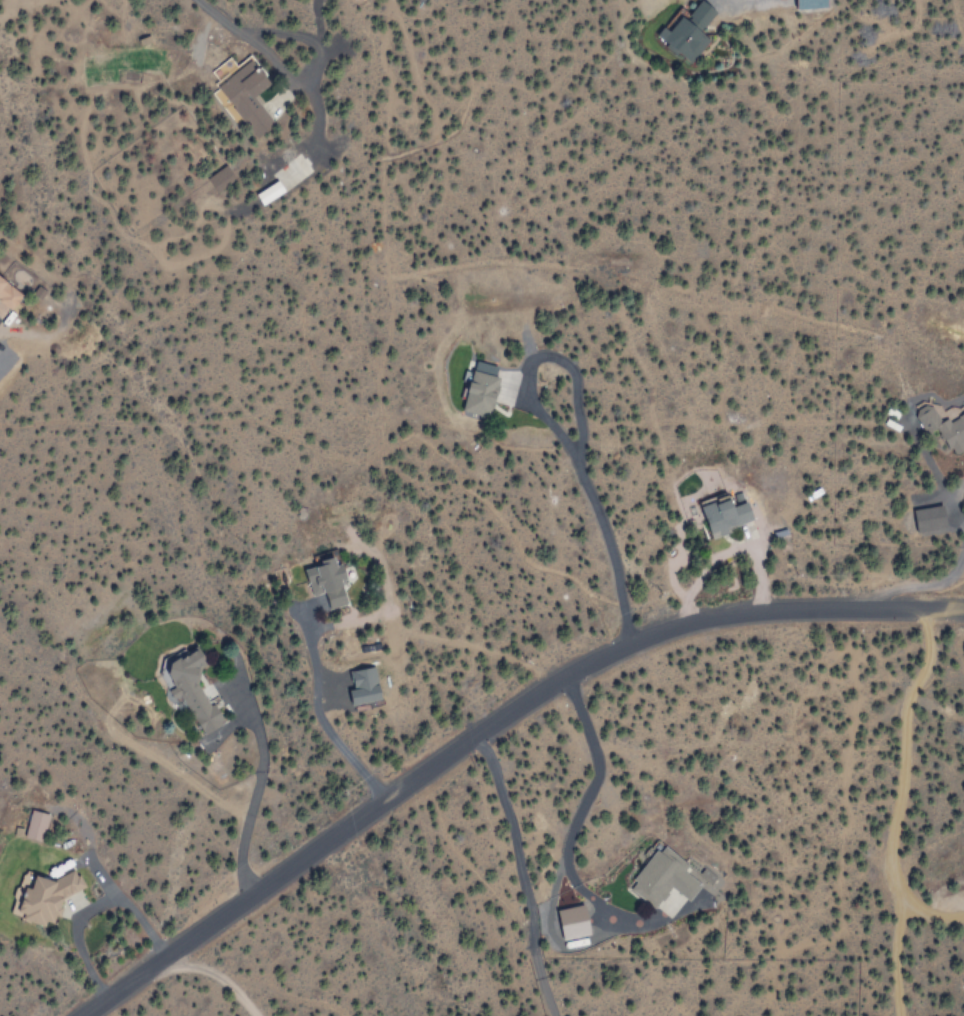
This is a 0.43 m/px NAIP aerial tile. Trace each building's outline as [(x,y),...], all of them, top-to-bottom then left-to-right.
[(831,0),(799,0),(799,8),(831,7),(831,0)] [(663,28),(657,37),(687,58),(699,40),(690,34),(695,26),(680,15),(669,32),(663,28)] [(268,83),(252,60),(217,84),(253,137),(272,124),(252,95),(268,83)] [(204,177),(211,187),(231,175),(225,164),(204,177)] [(287,192),(281,180),(258,194),(265,205),(287,192)] [(21,295),(0,277),(0,321),(21,295)] [(515,380),(470,371),(461,412),(489,417),(492,405),(509,408),(515,380)] [(940,422),(930,403),(913,412),(925,435),(936,429),(950,454),(963,447),(963,409),(940,422)] [(753,525),(745,494),(700,506),(709,537),(753,525)] [(945,530),(943,507),(913,509),(914,533),(945,530)] [(311,596),(324,593),(329,610),(350,603),(337,558),(303,568),(311,596)] [(223,724),(210,698),(198,704),(189,686),(199,680),(194,671),(204,666),(195,648),(162,664),(199,736),(223,724)] [(352,690),(354,705),(383,701),(378,667),(351,670),(354,689),(352,690)] [(23,838),(41,842),(48,815),(30,810),(23,838)] [(654,910),(670,888),(688,902),(703,882),(656,847),(626,888),(654,910)] [(62,900),(70,902),(74,888),(76,889),(80,874),(71,872),(73,865),(50,858),(45,878),(28,874),(17,918),(55,928),(62,900)] [(708,867),(702,873),(713,883),(719,877),(708,867)] [(567,940),(594,933),(587,904),(560,910),(567,940)]
